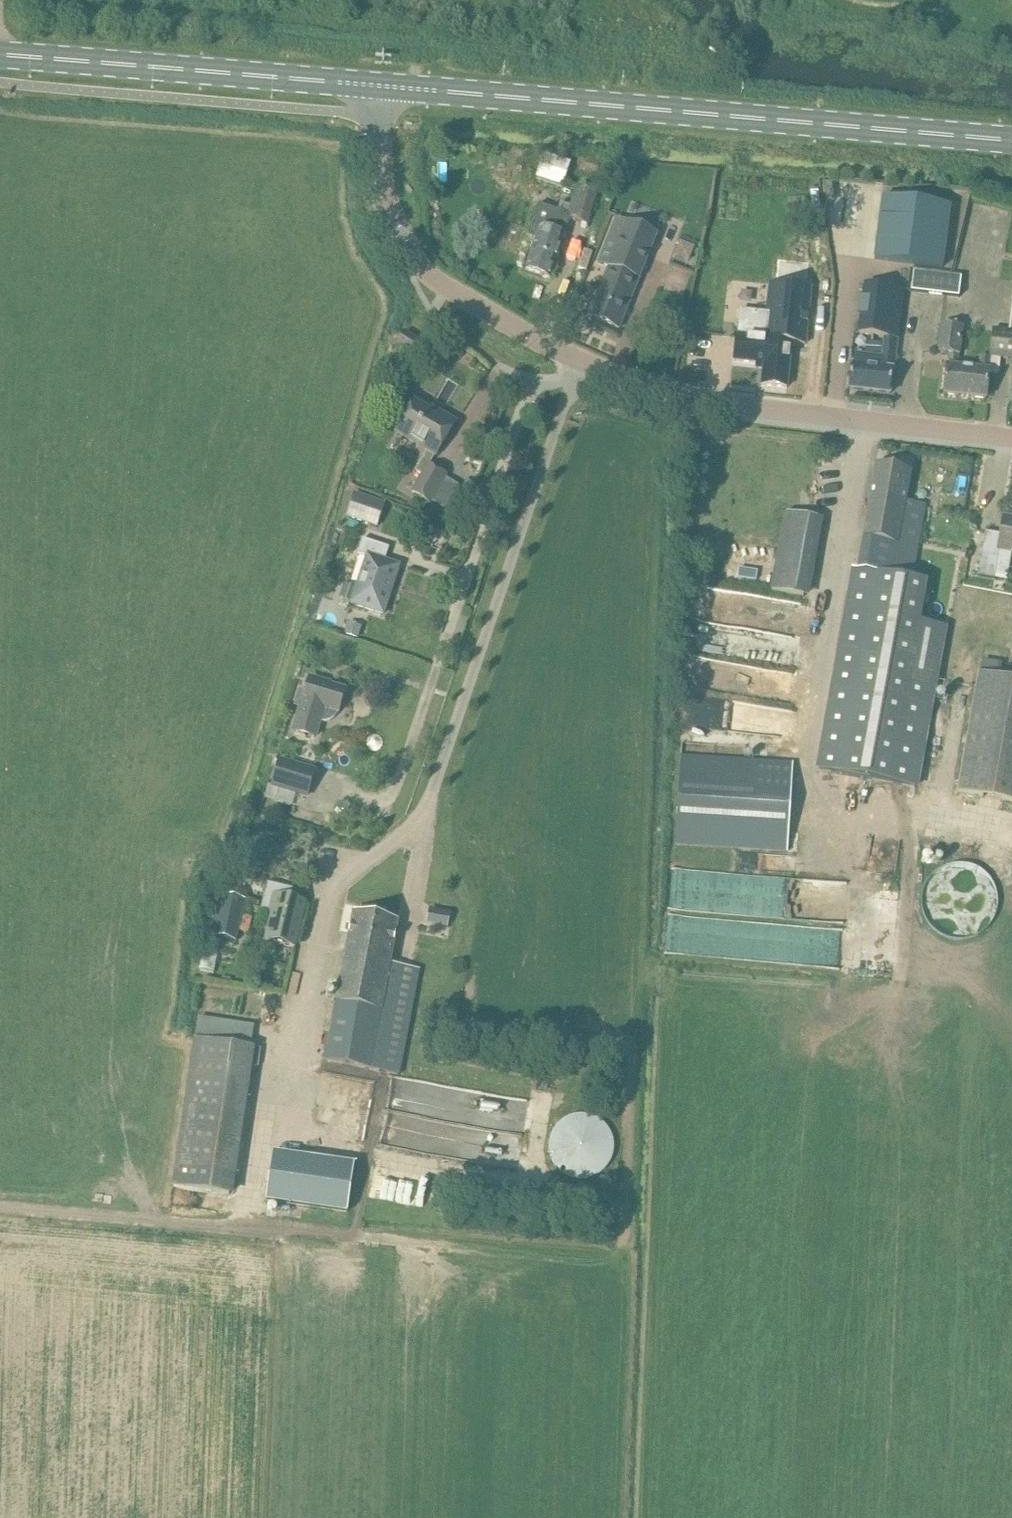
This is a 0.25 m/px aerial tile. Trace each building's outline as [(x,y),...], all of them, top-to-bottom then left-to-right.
[(545,155),(536,178),(560,188),(567,164),(545,155)] [(536,240),(526,270),(551,279),(571,219),(586,224),(596,194),(577,187),(568,215),(539,205),(528,237),(536,240)] [(882,197),(874,260),(943,269),(951,206),(882,197)] [(609,266),(588,317),(619,329),(657,234),(617,218),(599,262),(609,266)] [(680,241),(674,256),(689,262),(695,247),(680,241)] [(741,310),(735,361),(764,363),(762,385),(787,388),(791,343),(805,344),(810,287),(804,287),(806,263),(778,261),(776,284),(769,284),(767,312),(741,310)] [(960,277),(913,271),(911,292),(958,297),(960,277)] [(899,337),(906,288),(869,282),(862,331),(899,337)] [(968,368),(965,397),(986,399),(991,359),(1011,362),(1011,298),(1007,331),(992,330),(988,359),(980,358),(979,369),(968,368)] [(943,394),(965,397),(968,368),(958,367),(963,327),(941,324),(938,353),(949,354),(948,366),(947,366),(943,394)] [(405,332),(397,346),(419,359),(427,346),(405,332)] [(853,357),(851,369),(849,389),(890,394),(896,346),(881,345),(879,360),(853,357)] [(414,473),(421,478),(412,493),(429,503),(446,476),(430,466),(436,455),(436,456),(456,423),(441,414),(439,417),(414,403),(397,432),(427,450),(414,473)] [(905,502),(910,472),(876,466),(873,485),(858,568),(912,578),(922,525),(925,506),(905,502)] [(386,503),(354,492),(346,517),(377,528),(386,503)] [(772,592),(804,599),(818,518),(786,512),(772,592)] [(982,554),(978,574),(993,577),(997,556),(998,550),(1011,552),(1011,520),(1004,519),(1001,535),(985,532),(982,554)] [(352,604),(364,608),(383,615),(399,566),(385,561),(389,548),(363,539),(358,554),(367,557),(352,604)] [(855,569),(819,770),(915,788),(929,711),(944,627),(916,622),(924,581),(912,579),(858,569),(855,569)] [(793,631),(797,604),(712,591),(708,617),(722,619),(724,609),(728,610),(728,604),(768,610),(765,627),(793,631)] [(344,624),(341,637),(355,641),(359,628),(344,624)] [(976,673),(955,793),(1011,804),(1011,679),(976,673)] [(294,731),(296,732),(315,738),(320,722),(322,723),(325,723),(328,722),(330,721),(332,720),(334,719),(336,717),(338,714),(339,712),(345,690),(309,680),(306,693),(300,691),(298,700),(303,701),(294,731)] [(681,756),(675,843),(787,851),(792,763),(681,756)] [(273,786),(307,796),(315,771),(280,761),(273,786)] [(268,884),(266,894),(262,911),(272,913),(266,941),(294,948),(305,903),(290,899),(293,890),(268,884)] [(236,942),(245,901),(213,894),(204,936),(209,937),(222,940),(236,942)] [(429,908),(426,924),(448,928),(451,913),(429,908)] [(397,1074),(414,989),(418,969),(389,964),(398,922),(354,913),(324,1060),(397,1074)] [(206,937),(199,971),(214,974),(221,941),(206,937)] [(170,1188),(232,1195),(255,1047),(193,1038),(170,1188)] [(308,1158),(315,1122),(317,1112),(284,1105),(282,1114),(274,1112),(271,1128),(279,1129),(275,1153),(308,1158)] [(612,1158),(612,1137),(596,1118),(575,1115),(556,1126),(548,1149),(555,1169),(574,1180),(598,1175),(612,1158)] [(273,1153),(266,1201),(348,1213),(355,1165),(308,1158),(275,1153),(273,1153)]
